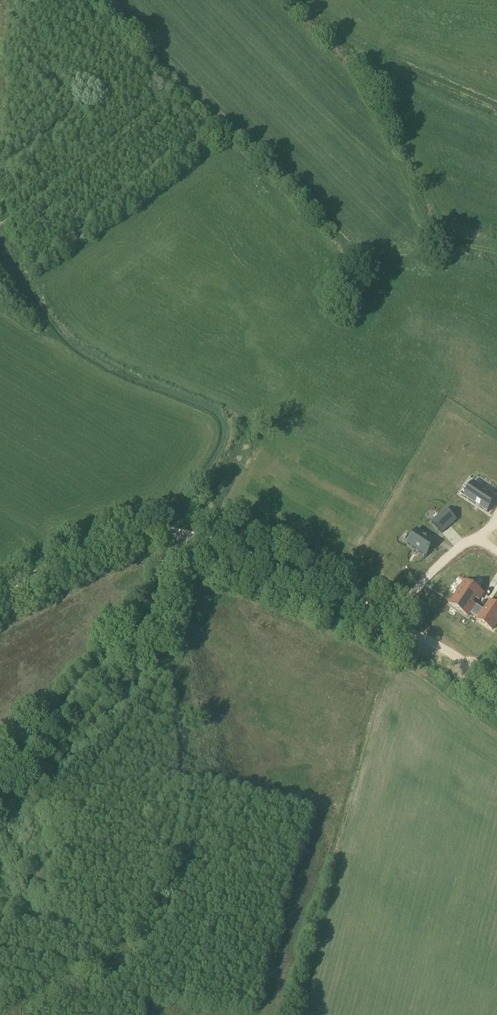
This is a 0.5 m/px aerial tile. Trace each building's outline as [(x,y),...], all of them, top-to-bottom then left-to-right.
[(474,482),(464,497),(488,513),(496,499),(496,497),(474,482)] [(456,530),(463,524),(452,514),(446,520),(456,530)] [(442,546),(423,533),(412,547),(431,560),(442,546)] [(442,584),(438,592),(453,600),(464,578),(442,568),(436,581),(442,584)] [(451,604),(467,616),(483,593),(468,583),(458,597),(457,596),(451,604)] [(478,621),(493,631),(496,625),(496,606),(491,602),(478,621)]
